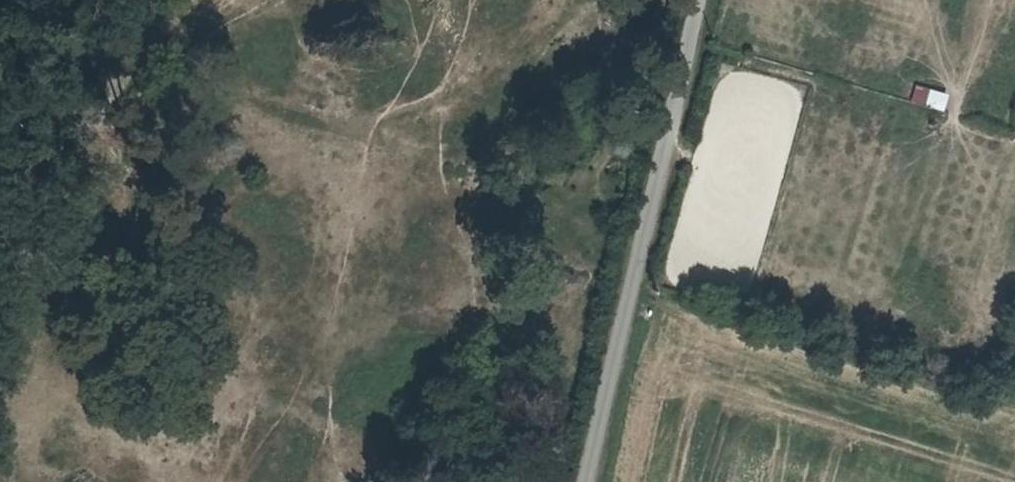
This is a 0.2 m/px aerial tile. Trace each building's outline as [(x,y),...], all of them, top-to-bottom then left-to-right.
[(911,104),(944,110),(947,91),(914,85),(911,104)]
